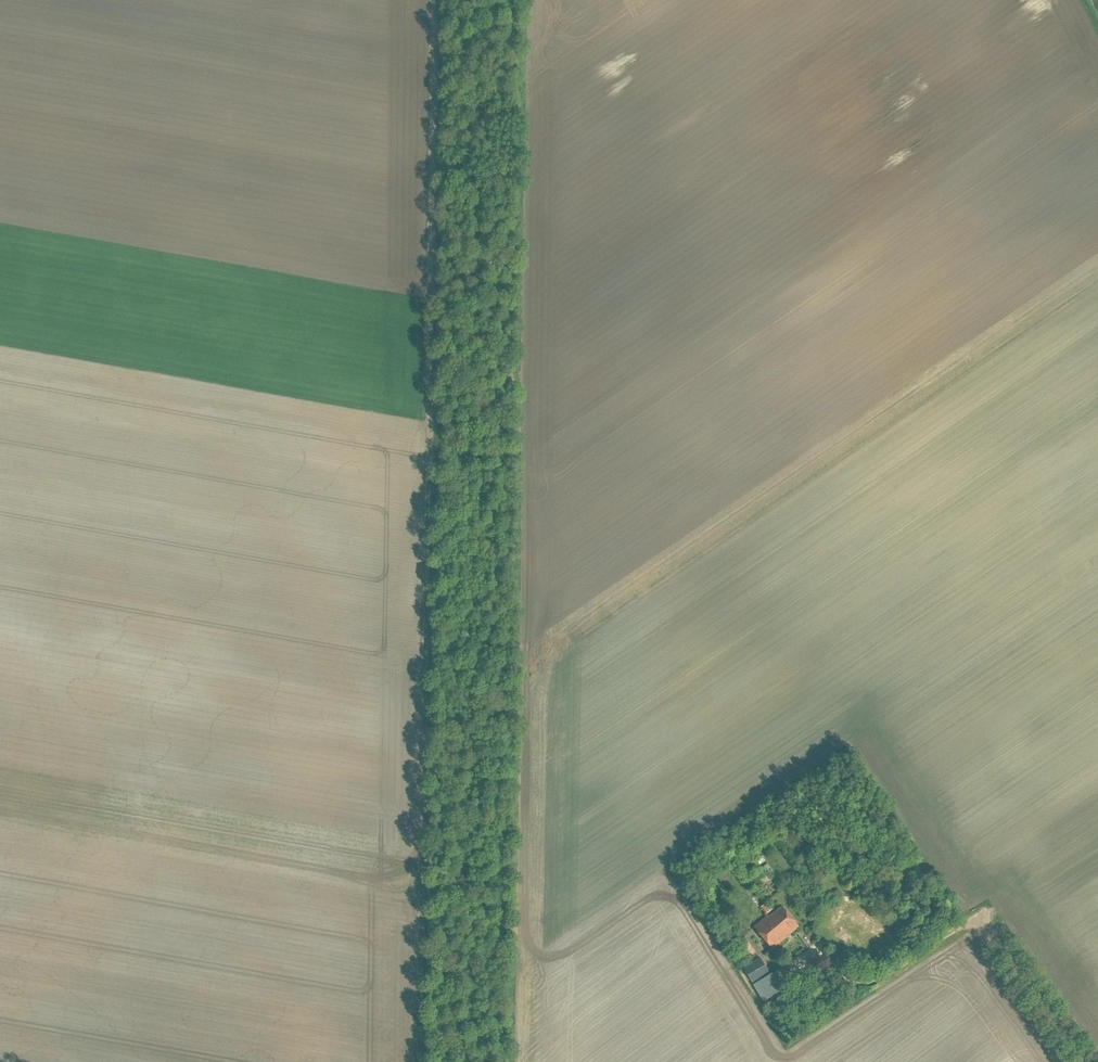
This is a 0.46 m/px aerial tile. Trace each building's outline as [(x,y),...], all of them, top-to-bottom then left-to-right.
[(761,907),(766,914),(772,909),(766,903),(761,907)] [(768,916),(754,927),(772,948),(798,927),(782,906),(769,917),(768,916)] [(743,966),(754,983),(753,984),(763,1001),(785,988),(775,970),(770,974),(759,956),(743,966)]
